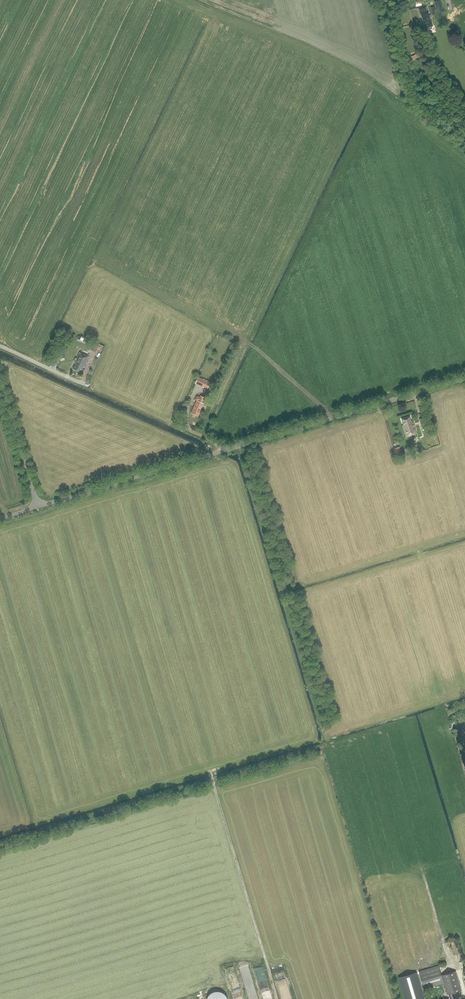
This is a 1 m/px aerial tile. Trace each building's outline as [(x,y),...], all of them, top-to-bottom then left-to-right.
[(438,13),(443,12),(440,0),(435,2),(438,13)] [(424,23),(426,23),(427,28),(428,30),(432,29),(432,27),(433,26),(432,21),(430,22),(428,12),(427,13),(426,8),(419,9),(421,15),(422,15),(424,23)] [(97,352),(100,345),(94,342),(91,349),(97,352)] [(85,367),(89,357),(80,352),(75,363),(76,363),(74,369),(81,372),(83,367),(85,367)] [(211,389),(213,384),(198,377),(195,383),(207,389),(208,388),(211,389)] [(194,407),(191,413),(198,416),(204,403),(202,403),(205,397),(201,395),(200,397),(197,396),(196,400),(197,400),(194,407)] [(423,428),(430,426),(427,416),(419,419),(423,428)] [(412,423),(410,417),(402,419),(404,425),(402,425),(406,437),(417,433),(413,422),(412,423)] [(443,983),(438,965),(418,971),(423,989),(443,983)] [(285,989),(288,988),(284,969),(275,971),(280,990),(281,992),(285,991),(285,989)] [(441,975),(447,994),(449,994),(450,998),(451,998),(452,998),(461,998),(460,995),(462,995),(460,990),(461,990),(456,971),(441,975)] [(417,972),(399,977),(405,998),(423,998),(425,998),(417,972)] [(228,998),(227,996),(225,994),(223,992),(220,991),(217,991),(215,991),(212,992),(210,994),(208,996),(207,998),(228,998)]
